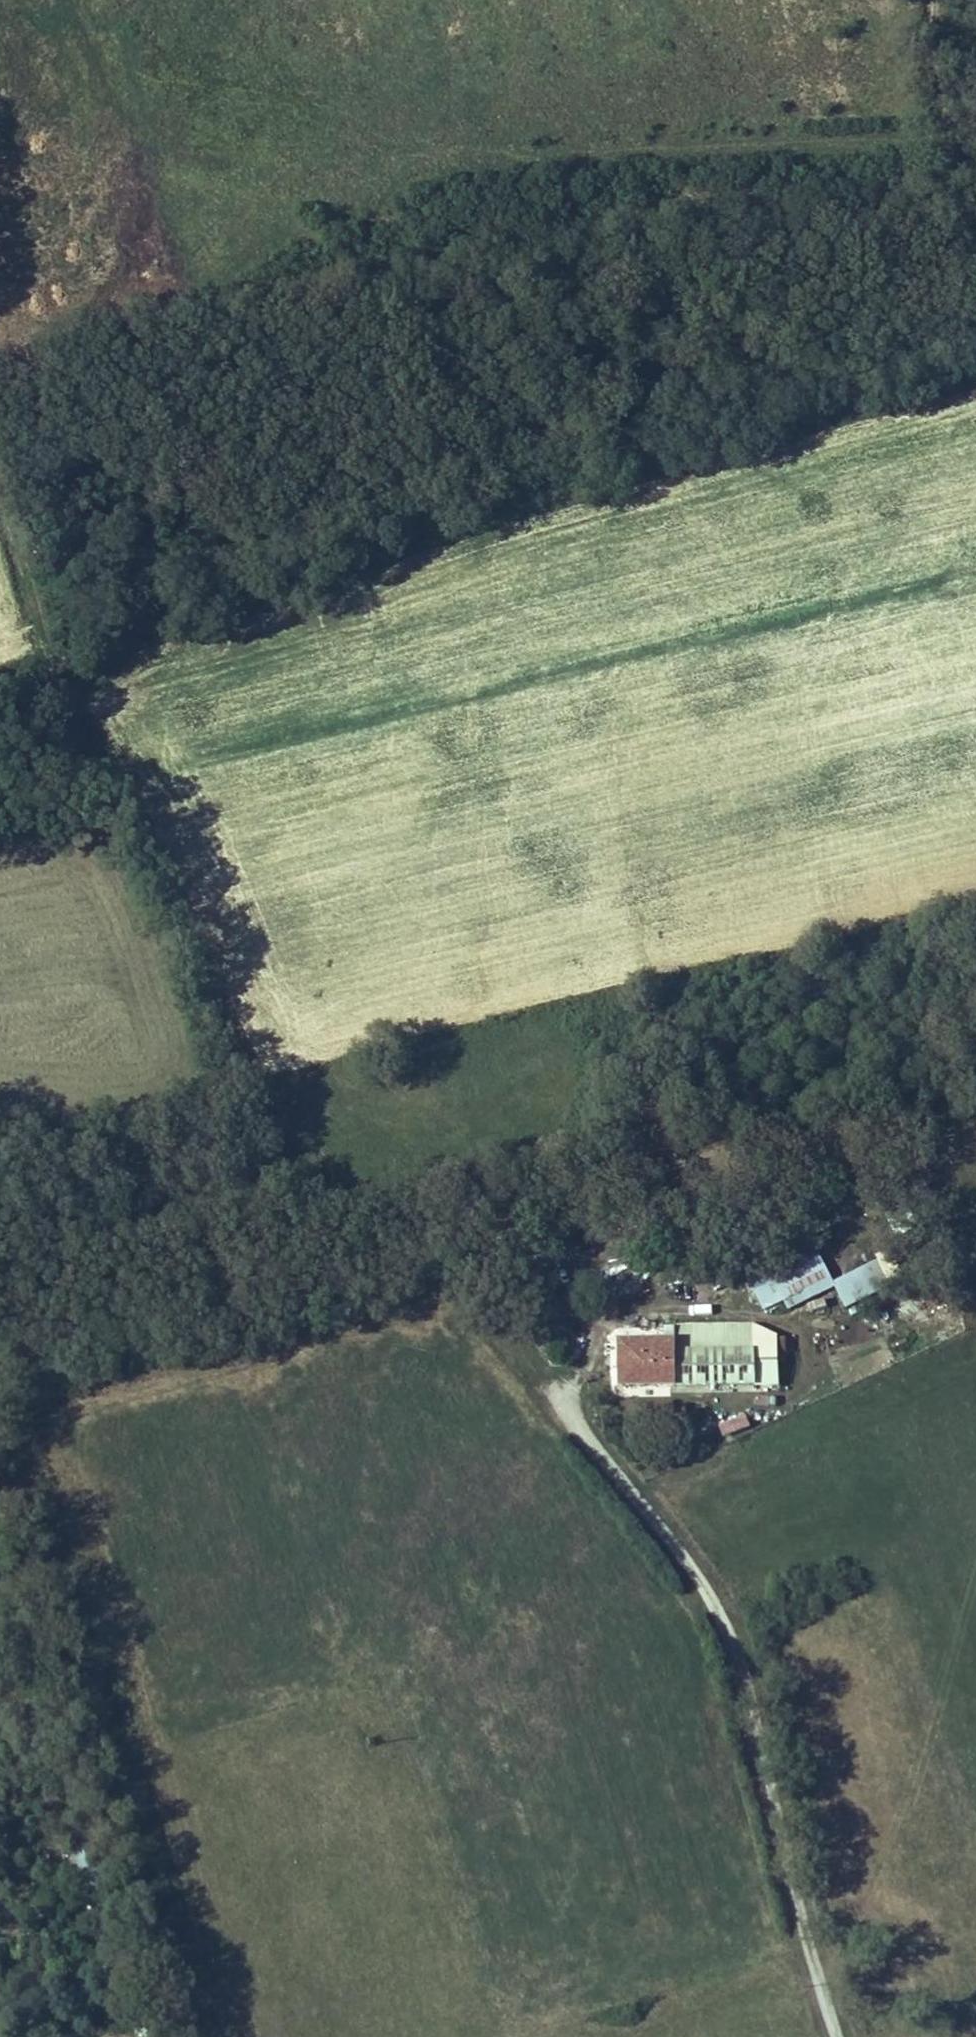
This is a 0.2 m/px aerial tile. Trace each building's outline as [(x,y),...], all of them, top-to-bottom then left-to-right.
[(813,1244),(746,1274),(764,1316),(833,1286),(843,1308),(888,1288),(876,1261),(830,1281),(813,1244)] [(673,1326),(674,1350),(754,1349),(754,1324),(673,1326)] [(755,1383),(754,1349),(674,1350),(675,1385),(755,1383)] [(722,1438),(749,1429),(745,1416),(718,1424),(722,1438)]
